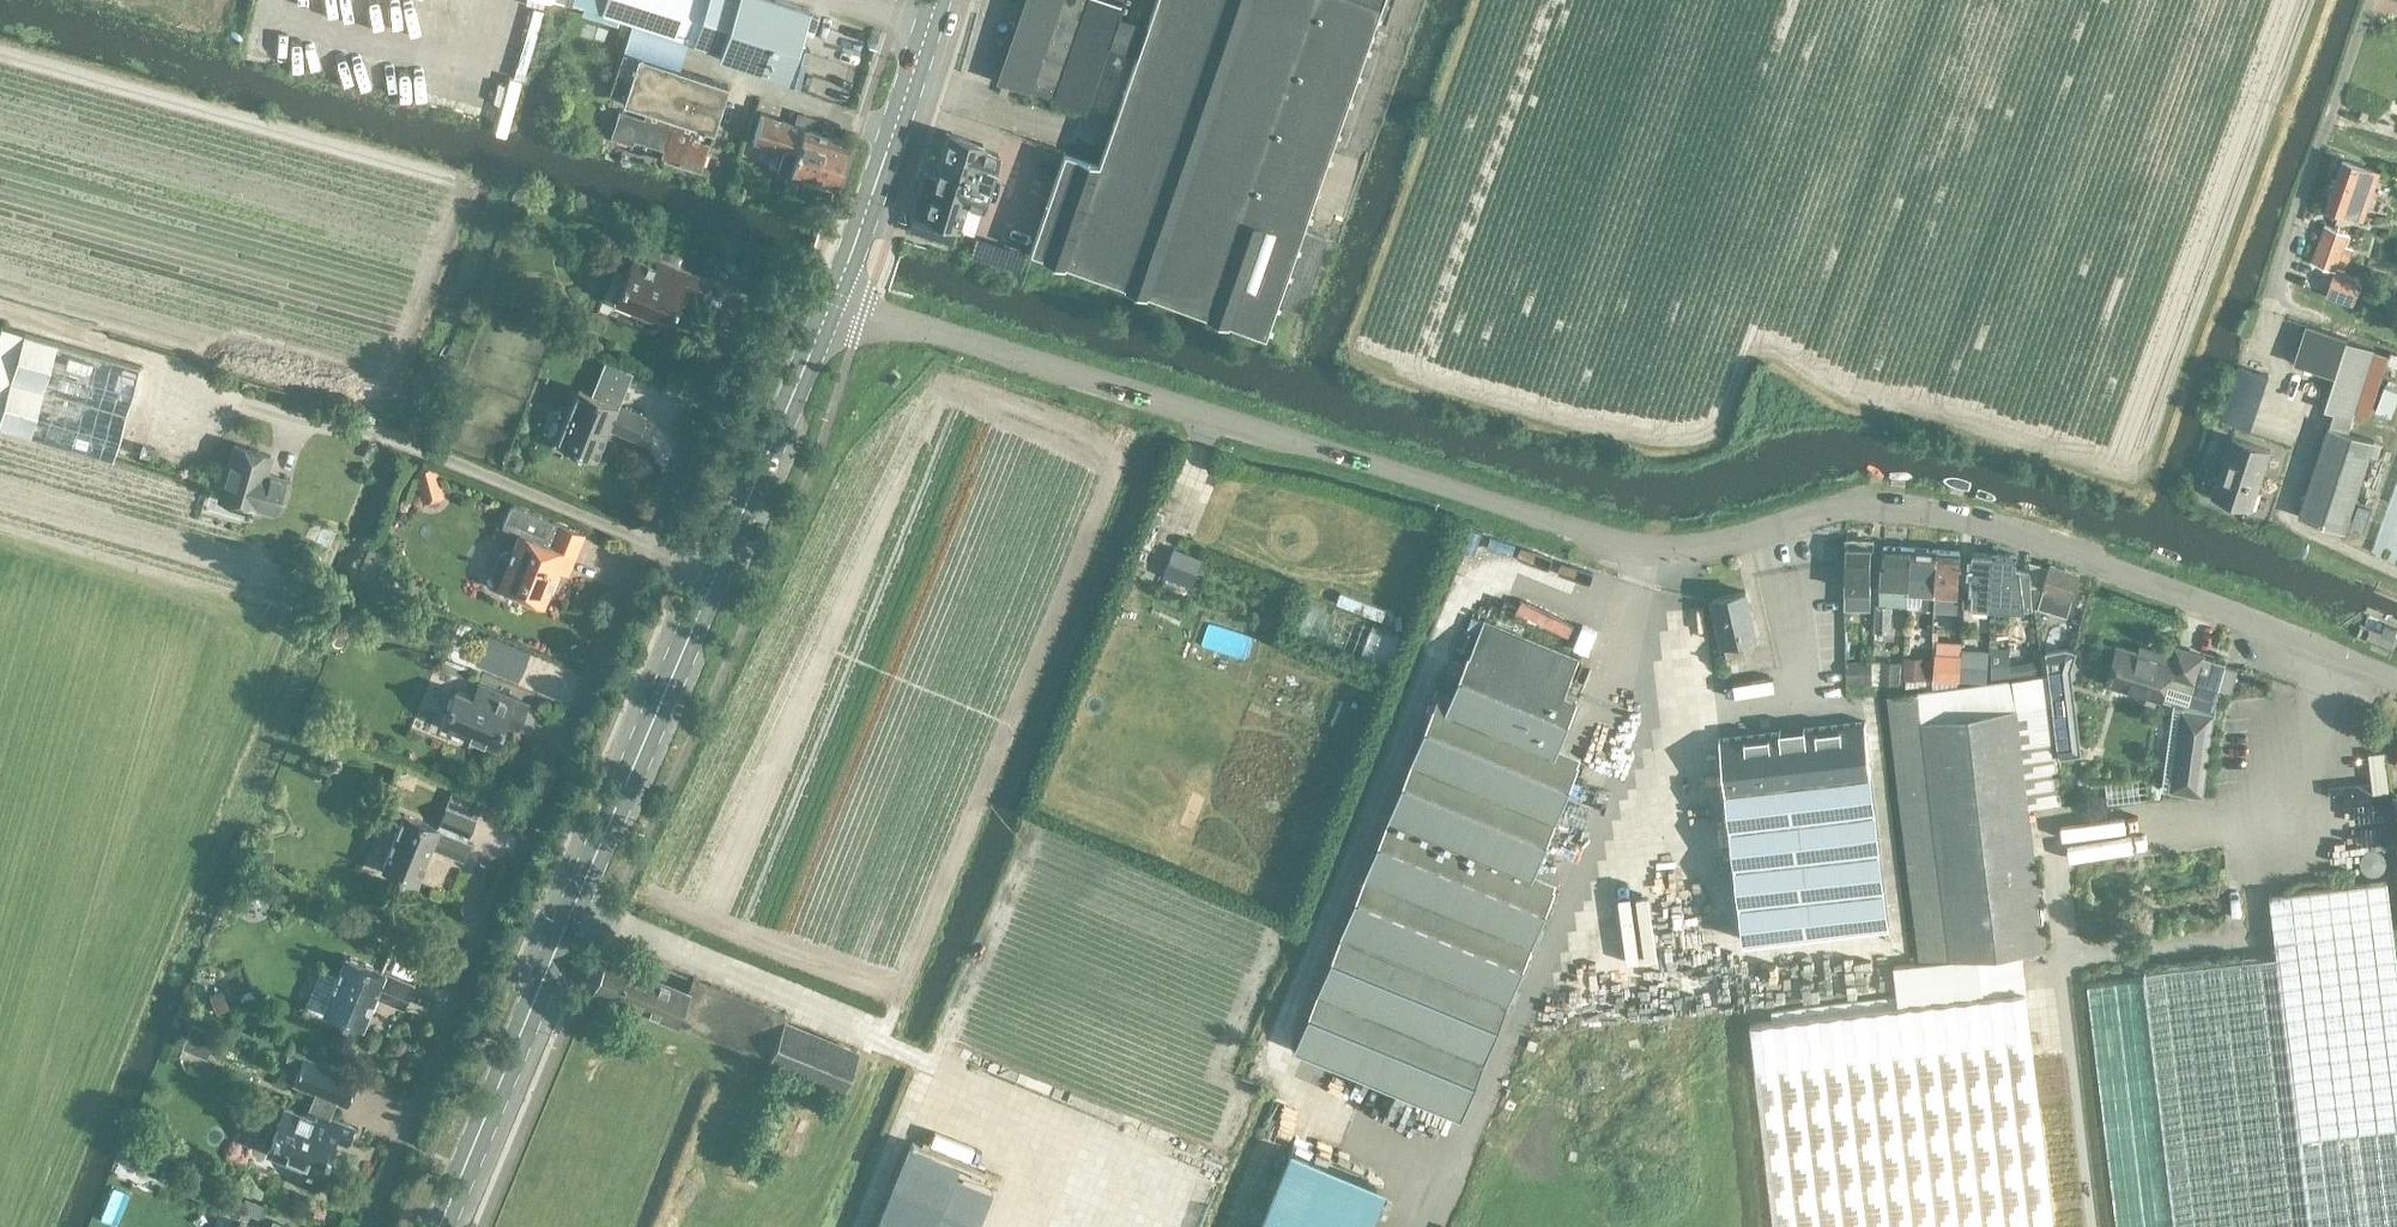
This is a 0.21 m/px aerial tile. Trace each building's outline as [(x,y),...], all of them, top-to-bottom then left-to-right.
[(567,1),(573,3),(573,1),(584,4),(581,12),(617,24),(620,17),(720,50),(719,55),(787,77),(809,8),(785,0),(564,0),(567,1)] [(1000,80),(1029,90),(1030,87),(1053,95),(1052,98),(1082,107),(1118,1),(1119,1),(1120,0),(1027,0),(1000,80)] [(1030,249),(1263,333),(1275,300),(1282,302),(1279,310),(1291,315),(1294,306),(1301,308),(1326,236),(1300,226),(1331,139),(1345,144),(1379,45),(1365,40),(1379,0),(1154,0),(1098,162),(1064,150),(1062,154),(1030,249)] [(638,55),(623,50),(609,92),(624,97),(623,101),(646,109),(643,117),(619,109),(610,136),(632,143),(634,138),(663,148),(660,157),(701,171),(713,131),(729,84),(638,54),(638,55)] [(778,167),(835,186),(849,140),(810,128),(812,119),(798,114),(795,123),(761,112),(753,139),(784,149),(778,167)] [(925,170),(912,212),(957,226),(966,197),(987,203),(1003,151),(982,145),(983,144),(948,133),(937,173),(925,170)] [(2343,157),(2327,204),(2362,217),(2379,169),(2343,157)] [(782,191),(775,208),(800,217),(806,200),(782,191)] [(2313,260),(2335,269),(2345,272),(2354,246),(2344,243),(2347,232),(2326,224),(2313,260)] [(682,290),(698,297),(712,261),(664,241),(655,264),(632,254),(614,300),(669,323),(682,290)] [(2335,269),(2326,295),(2353,304),(2362,278),(2335,269)] [(0,327),(0,425),(112,458),(140,365),(1,323),(0,327)] [(2294,362),(2335,375),(2324,408),(2352,418),(2374,349),(2346,340),(2347,336),(2306,323),(2294,362)] [(2241,361),(2223,416),(2251,425),(2269,370),(2241,361)] [(640,405),(650,381),(615,368),(606,391),(640,405)] [(2375,407),(2392,413),(2396,398),(2396,386),(2384,381),(2375,407)] [(595,459),(608,428),(636,439),(646,415),(618,404),(578,388),(556,442),(595,459)] [(2328,425),(2299,516),(2345,530),(2374,439),(2328,425)] [(2260,482),(2259,482),(2270,449),(2231,436),(2212,494),(2252,508),(2260,482)] [(275,511),(285,478),(266,472),(271,454),(235,444),(219,499),(255,509),(256,506),(275,511)] [(433,466),(416,470),(425,501),(442,497),(433,466)] [(568,572),(584,533),(584,532),(510,503),(501,526),(519,533),(512,548),(509,547),(498,551),(489,573),(494,583),(543,604),(558,568),(568,572)] [(2372,509),(2358,504),(2350,525),(2364,530),(2372,509)] [(328,548),(335,532),(323,527),(316,542),(328,548)] [(1846,545),(1845,587),(1853,587),(1871,587),(1872,545),(1846,545)] [(1162,574),(1190,586),(1201,558),(1173,546),(1162,574)] [(1908,596),(1909,592),(1911,589),(1910,589),(1912,547),(1884,546),(1883,562),(1881,562),(1879,594),(1908,596)] [(1938,549),(1912,547),(1910,589),(1911,589),(1922,590),(1921,607),(1935,608),(1936,590),(1938,549)] [(1961,550),(1938,549),(1936,590),(1959,593),(1961,550)] [(1990,606),(1993,553),(1969,551),(1967,575),(1971,575),(1969,604),(1989,606),(1990,606)] [(1993,553),(1990,606),(2032,609),(2029,571),(2015,570),(2016,555),(1993,553)] [(2044,588),(2038,606),(2068,615),(2072,597),(2080,573),(2050,564),(2044,588)] [(1742,638),(1756,635),(1746,590),(1712,598),(1723,643),(1725,642),(1729,660),(1746,656),(1742,638)] [(1892,604),(1875,604),(1875,630),(1891,631),(1892,604)] [(1579,656),(1536,639),(1484,618),(1471,652),(1469,651),(1452,695),(1440,691),(1341,932),(1342,933),(1295,1047),(1462,1115),(1509,1000),(1556,885),(1533,875),(1579,760),(1556,752),(1579,695),(1566,690),(1579,656)] [(2385,623),(2381,633),(2393,638),(2396,628),(2385,623)] [(499,634),(486,662),(517,677),(530,650),(499,634)] [(2065,645),(2044,648),(2048,674),(2049,683),(2069,680),(2067,667),(2073,648),(2065,645)] [(2204,792),(2218,689),(2218,688),(2231,691),(2238,669),(2225,665),(2226,662),(2226,661),(2203,654),(2176,646),(2172,660),(2138,650),(2138,651),(2117,645),(2107,681),(2161,698),(2174,702),(2162,786),(2204,792)] [(1990,648),(1990,679),(2010,678),(2009,648),(1990,648)] [(1961,675),(1987,676),(1988,651),(1963,649),(1961,675)] [(1904,676),(1906,677),(1905,685),(1929,686),(1931,656),(1905,655),(1904,676)] [(1938,657),(1937,678),(1958,679),(1959,658),(1938,657)] [(1873,681),(1872,659),(1846,660),(1847,682),(1873,681)] [(1878,681),(1900,682),(1902,660),(1880,659),(1878,681)] [(1753,1022),(1777,1226),(2055,1226),(2026,991),(2020,948),(2045,945),(2028,804),(2063,799),(2049,683),(2048,674),(1889,693),(1920,961),(1893,964),(1898,1006),(1753,1022)] [(506,717),(519,723),(528,702),(478,682),(473,695),(455,688),(441,723),(494,746),(506,717)] [(1864,721),(1866,721),(1865,720),(1805,727),(1805,726),(1804,726),(1781,729),(1780,729),(1780,730),(1719,738),(1719,739),(1720,739),(1726,785),(1725,785),(1725,786),(1726,786),(1744,940),(1889,922),(1871,769),(1871,768),(1870,768),(1864,721)] [(2387,769),(2384,747),(2371,749),(2374,771),(2387,769)] [(467,840),(475,818),(445,806),(437,826),(404,813),(382,867),(416,882),(431,846),(463,859),(470,841),(467,840)] [(2269,895),(2277,952),(2144,969),(2176,1226),(2396,1226),(2396,965),(2387,881),(2269,895)] [(402,1007),(412,983),(385,972),(384,973),(345,957),(323,1010),(363,1026),(375,995),(402,1007)] [(845,1082),(857,1052),(785,1022),(788,1014),(693,975),(686,992),(605,959),(593,988),(620,999),(621,1009),(634,1013),(645,1005),(679,1019),(678,1022),(751,1051),(747,1061),(770,1071),(775,1061),(843,1088),(852,1091),(854,1086),(845,1082)] [(217,1013),(229,1008),(221,990),(209,996),(217,1013)] [(304,1056),(300,1065),(293,1083),(300,1086),(315,1092),(308,1107),(305,1114),(284,1105),(266,1149),(302,1164),(295,1181),(314,1189),(334,1140),(346,1145),(354,1126),(329,1116),(335,1100),(345,1104),(356,1076),(304,1056)] [(989,1183),(980,1180),(985,1164),(904,1138),(875,1226),(975,1226),(989,1183)] [(1251,1226),(1361,1226),(1378,1178),(1280,1144),(1251,1226)] [(234,1226),(257,1226),(237,1219),(234,1226)]
